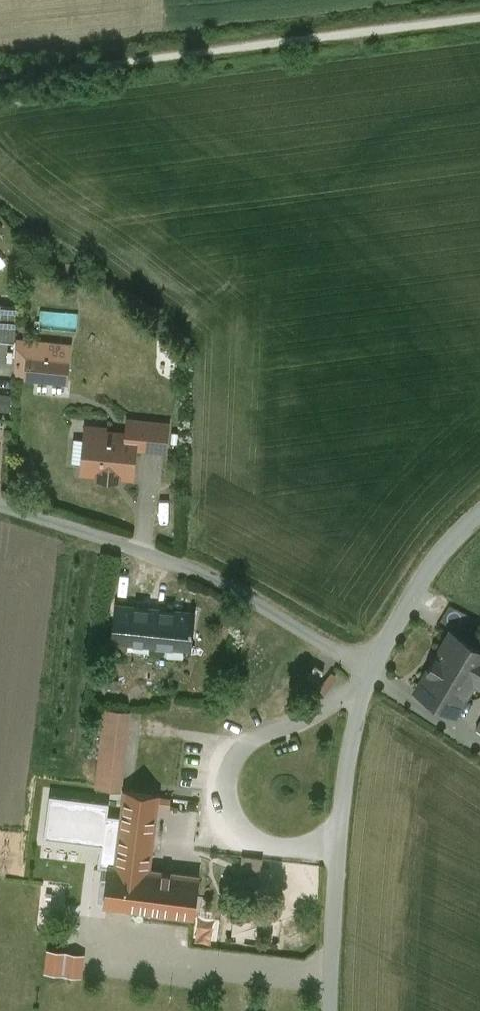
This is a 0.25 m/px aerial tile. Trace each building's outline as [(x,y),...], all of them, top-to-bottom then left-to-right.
[(66,361),(30,357),(28,377),(64,381),(66,361)] [(167,425),(129,421),(127,437),(135,438),(134,447),(165,450),(167,425)] [(127,437),(99,434),(98,441),(86,440),(83,470),(100,472),(100,476),(117,478),(117,474),(132,475),(134,447),(135,438),(127,437)] [(192,612),(116,605),(113,641),(190,649),(192,626),(190,626),(192,612)] [(450,635),(479,652),(479,641),(455,626),(450,635)] [(450,635),(418,690),(455,713),(475,680),(479,671),(479,652),(450,635)] [(128,710),(106,708),(97,788),(108,789),(113,747),(124,748),(128,710)] [(159,794),(125,790),(115,865),(109,864),(104,905),(194,916),(197,896),(199,876),(191,874),(149,869),(159,794)]
